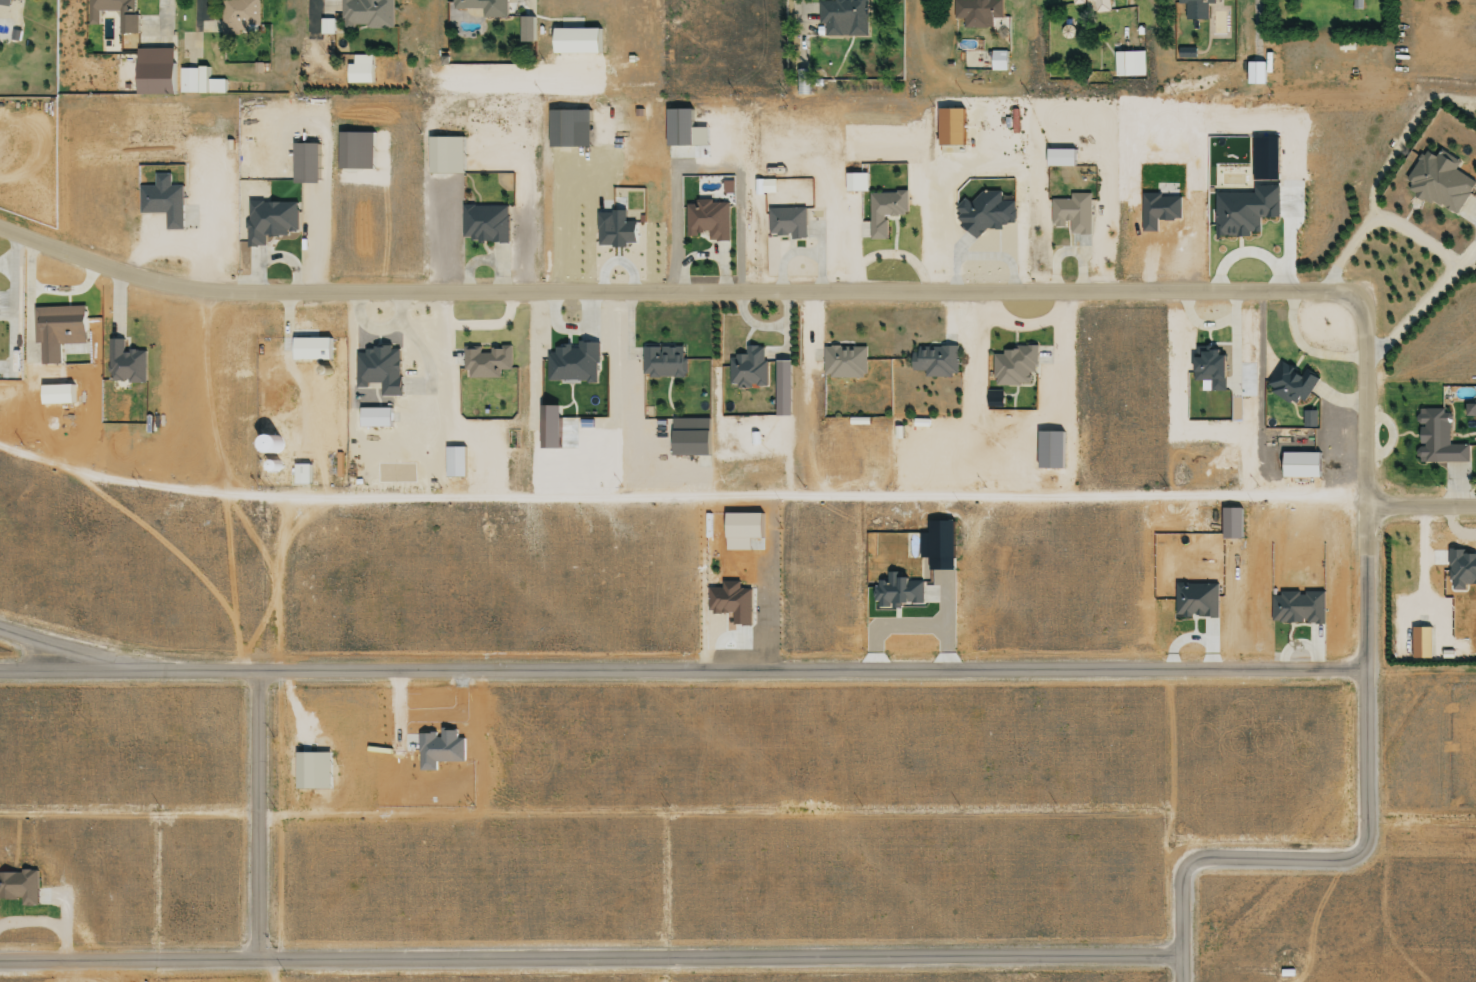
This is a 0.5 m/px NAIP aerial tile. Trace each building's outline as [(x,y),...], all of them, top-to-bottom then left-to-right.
[(102,27),(102,14),(120,14),(120,35),(140,35),(141,17),(141,13),(134,13),(134,0),(86,0),(86,27),(102,27)] [(220,19),(221,0),(260,0),(260,29),(249,29),(249,37),(221,37),(220,34),(220,19)] [(341,16),(341,32),(393,32),(393,0),(341,0),(341,16)] [(484,10),(484,20),(499,20),(509,20),(509,0),(454,0),(454,5),(454,10),(484,10)] [(818,27),(819,0),(876,0),(876,38),(826,37),(826,27),(818,27)] [(955,19),(963,19),(963,29),(992,30),(993,19),(1004,20),(1004,1),(993,1),(993,0),(974,0),(974,2),(961,2),(955,2),(955,19)] [(1082,7),(1089,7),(1088,0),(1072,0),(1073,8),(1082,7)] [(1094,3),(1095,13),(1095,16),(1112,15),(1111,0),(1090,0),(1094,3)] [(1209,22),(1210,5),(1215,6),(1215,0),(1177,0),(1177,5),(1183,5),(1183,21),(1209,22)] [(319,20),(319,37),(335,36),(335,20),(319,20)] [(520,20),(520,41),(520,43),(534,43),(534,20),(520,20)] [(1061,36),(1062,38),(1063,40),(1066,41),(1068,42),(1071,41),(1073,40),(1075,38),(1076,36),(1076,33),(1076,31),(1074,28),(1072,27),(1070,26),(1067,26),(1065,27),(1064,27),(1063,28),(1061,31),(1061,33),(1061,36)] [(551,30),(551,57),(601,57),(601,30),(551,30)] [(140,50),(140,95),(178,96),(178,51),(159,50),(140,50)] [(1176,50),(1176,59),(1195,59),(1195,51),(1176,50)] [(989,54),(989,74),(1008,74),(1008,54),(989,54)] [(1114,54),(1114,78),(1144,78),(1144,54),(1114,54)] [(346,85),(346,75),(346,66),(354,67),(355,57),(374,58),(374,86),(346,85)] [(1245,64),(1244,86),(1262,86),(1262,64),(1245,64)] [(796,97),(811,97),(810,70),(806,70),(796,70),(796,97)] [(181,71),(181,97),(202,96),(202,71),(192,71),(181,71)] [(205,83),(206,96),(226,96),(226,83),(205,83)] [(938,147),(967,146),(966,111),(938,111),(938,147)] [(1010,135),(1018,135),(1019,111),(1011,111),(1010,135)] [(664,147),(692,147),(692,112),(664,112),(664,147)] [(547,150),(590,150),(590,113),(547,113),(547,150)] [(339,170),(375,170),(375,135),(338,135),(339,170)] [(1277,138),(1253,138),(1253,180),(1277,180),(1277,138)] [(427,140),(428,176),(460,175),(460,140),(427,140)] [(292,184),(302,184),(318,184),(318,146),(292,146),(292,184)] [(1074,149),(1046,149),(1046,166),(1074,166),(1074,149)] [(1406,179),(1422,153),(1425,154),(1427,151),(1434,155),(1437,150),(1460,164),(1454,173),(1474,185),(1456,214),(1442,206),(1440,208),(1433,204),(1430,208),(1412,198),(1414,195),(1409,192),(1413,184),(1406,179)] [(843,176),(843,194),(867,193),(867,175),(843,176)] [(138,216),(165,215),(165,231),(184,231),(184,189),(174,189),(174,176),(155,176),(155,188),(138,188),(138,216)] [(756,194),(776,193),(776,179),(755,179),(756,194)] [(752,181),(753,197),(761,197),(761,181),(752,181)] [(1278,217),(1278,189),(1215,189),(1215,236),(1251,236),(1251,228),(1259,228),(1259,217),(1278,217)] [(869,242),(869,231),(868,196),(896,196),(896,193),(907,193),(908,216),(895,217),(883,217),(883,224),(890,224),(890,241),(869,242)] [(952,210),(959,216),(954,220),(958,224),(955,227),(966,238),(973,245),(989,228),(989,232),(1004,233),(1004,227),(1008,227),(1008,225),(1016,225),(1016,203),(1003,203),(1003,193),(982,193),(971,204),(964,197),(952,210)] [(1049,225),(1053,225),(1054,228),(1063,228),(1063,221),(1066,221),(1068,220),(1068,235),(1075,235),(1075,237),(1090,237),(1090,195),(1068,196),(1068,202),(1049,202),(1049,225)] [(684,238),(694,238),(694,233),(708,233),(708,242),(727,242),(731,242),(731,205),(714,205),(714,201),(695,201),(695,207),(684,207),(684,238)] [(247,248),(266,249),(266,244),(271,237),(280,237),(289,237),(289,231),(298,231),(298,213),(299,205),(267,205),(267,202),(247,202),(247,248)] [(461,238),(460,209),(509,208),(510,246),(479,246),(477,241),(467,241),(467,238),(461,238)] [(766,211),(767,224),(767,234),(776,234),(776,237),(789,237),(789,241),(806,240),(805,210),(766,211)] [(598,246),(627,246),(627,243),(636,243),(635,221),(626,221),(626,211),(598,211),(598,246)] [(870,222),(861,222),(861,238),(870,238),(870,222)] [(40,366),(62,366),(61,346),(88,345),(87,309),(67,309),(33,310),(34,344),(40,344),(40,366)] [(329,360),(329,338),(293,338),(293,360),(329,360)] [(546,378),(568,379),(598,380),(599,346),(596,345),(577,343),(576,340),(570,339),(569,346),(563,346),(559,345),(559,354),(546,353),(546,378)] [(106,385),(150,388),(152,352),(124,350),(124,343),(108,342),(106,385)] [(992,380),(992,357),(1004,357),(1004,352),(1012,352),(1014,352),(1014,348),(1021,348),(1021,345),(1038,345),(1038,349),(1038,367),(1035,367),(1035,381),(1027,387),(1015,386),(1007,386),(997,386),(997,380),(992,380)] [(959,347),(959,375),(952,375),(952,379),(919,379),(919,376),(911,376),(903,367),(903,359),(910,360),(910,352),(918,348),(941,347),(959,347)] [(380,397),(405,397),(406,380),(400,380),(401,352),(396,352),(396,348),(375,348),(373,348),(372,351),(363,351),(363,356),(355,356),(355,389),(368,390),(368,385),(380,386),(380,391),(380,397)] [(463,350),(480,350),(480,356),(490,356),(490,348),(516,348),(516,372),(501,372),(501,381),(471,381),(471,372),(463,372),(463,350)] [(728,361),(728,384),(738,384),(738,389),(769,389),(769,365),(764,365),(764,348),(745,348),(745,355),(743,355),(734,355),(734,361),(728,361)] [(640,349),(640,351),(640,363),(640,375),(646,375),(646,379),(668,379),(683,379),(683,375),(686,375),(686,349),(640,349)] [(866,379),(823,378),(823,349),(849,349),(866,349),(866,379)] [(1200,393),(1229,393),(1229,357),(1221,349),(1196,349),(1196,355),(1191,358),(1191,372),(1195,374),(1195,383),(1200,383),(1200,393)] [(1264,385),(1265,383),(1279,364),(1280,362),(1291,370),(1299,375),(1308,371),(1321,380),(1318,385),(1310,396),(1304,405),(1299,402),(1294,409),(1288,405),(1286,407),(1268,394),(1271,390),(1264,385)] [(45,388),(46,399),(46,406),(77,405),(76,387),(45,388)] [(989,400),(989,408),(1002,408),(1002,402),(1002,399),(989,400)] [(1463,406),(1463,418),(1474,418),(1474,403),(1467,403),(1467,406),(1463,406)] [(540,406),(540,449),(558,449),(559,406),(540,406)] [(362,409),(361,429),(394,430),(394,420),(394,410),(376,410),(362,409)] [(1417,464),(1441,464),(1467,464),(1469,465),(1469,447),(1450,447),(1450,438),(1450,416),(1445,416),(1445,411),(1441,411),(1418,411),(1418,439),(1417,464)] [(1300,428),(1318,429),(1318,414),(1308,414),(1301,413),(1300,422),(1300,428)] [(671,459),(703,458),(711,458),(711,421),(673,421),(670,421),(671,430),(671,459)] [(929,421),(930,426),(930,430),(911,430),(911,421),(929,421)] [(1034,470),(1064,470),(1064,434),(1034,434),(1034,470)] [(281,454),(282,438),(257,436),(256,452),(281,454)] [(447,451),(465,450),(466,480),(447,481),(447,451)] [(1280,455),(1280,467),(1279,479),(1322,480),(1322,455),(1311,455),(1280,455)] [(281,471),(281,469),(280,467),(279,466),(277,465),(275,464),(273,464),(271,465),(270,466),(269,468),(269,470),(269,472),(270,474),(271,475),(273,476),(275,476),(277,476),(279,475),(280,473),(281,471)] [(295,468),(295,486),(311,486),(311,468),(302,468),(295,468)] [(1222,539),(1241,539),(1242,508),(1222,508),(1222,539)] [(940,568),(946,569),(953,569),(954,522),(941,522),(940,568)] [(1463,555),(1463,550),(1449,550),(1449,591),(1465,590),(1465,583),(1475,583),(1475,555),(1463,555)] [(870,613),(937,616),(938,586),(905,585),(905,576),(871,575),(870,613)] [(752,629),(753,590),(739,590),(739,582),(719,582),(719,591),(707,590),(706,614),(728,615),(728,628),(752,629)] [(1175,616),(1217,617),(1217,584),(1175,583),(1175,616)] [(1271,596),(1271,623),(1307,622),(1307,625),(1324,624),(1323,592),(1299,593),(1299,591),(1279,592),(1279,595),(1271,596)] [(1411,658),(1432,658),(1431,630),(1419,630),(1411,630),(1411,658)] [(419,771),(436,771),(436,761),(464,762),(464,739),(457,739),(457,731),(439,731),(439,733),(419,733),(419,771)] [(296,790),(331,789),(330,753),(295,754),(296,790)] [(0,871),(0,900),(22,900),(22,906),(37,906),(37,871),(0,871)]
